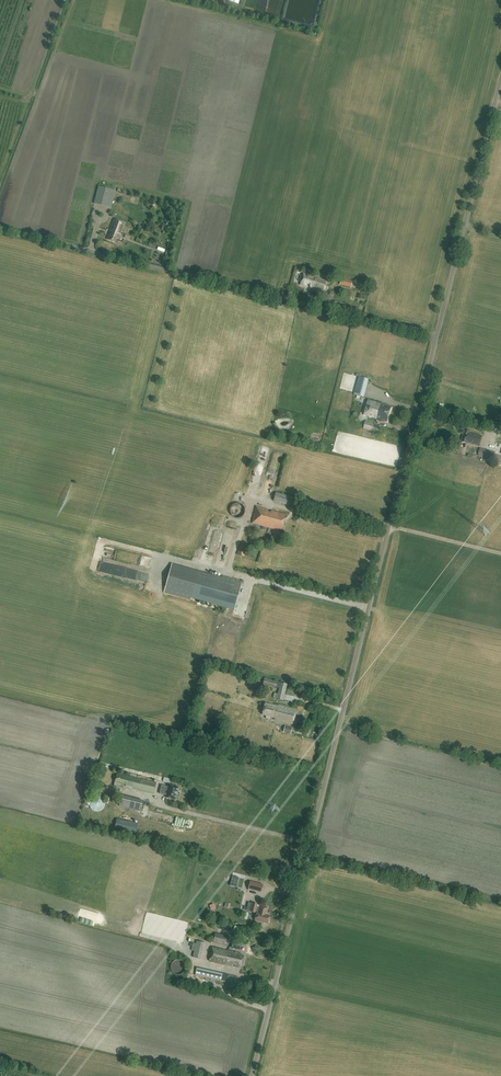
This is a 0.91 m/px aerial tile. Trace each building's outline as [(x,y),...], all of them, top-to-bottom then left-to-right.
[(99,187),(95,203),(110,206),(114,190),(99,187)] [(109,235),(108,234),(106,239),(116,243),(117,238),(118,238),(124,223),(114,219),(109,231),(111,231),(109,235)] [(323,291),(326,281),(309,276),(310,272),(307,271),(306,274),(303,274),(300,284),(307,286),(307,285),(310,286),(310,287),(320,290),(323,291)] [(351,287),(352,281),(341,278),(340,285),(351,287)] [(364,398),(369,379),(359,376),(354,395),(364,398)] [(369,399),(364,416),(364,417),(382,421),(382,420),(387,421),(391,407),(382,404),(382,403),(369,399)] [(375,431),(376,430),(378,424),(366,420),(364,428),(375,431)] [(471,431),(465,430),(462,429),(460,434),(463,434),(461,442),(467,443),(468,439),(480,442),(482,435),(472,432),(472,433),(470,432),(471,431)] [(494,460),(496,452),(480,448),(478,455),(494,460)] [(276,492),(274,501),(290,506),(292,497),(276,492)] [(230,509),(230,511),(230,512),(230,513),(231,514),(232,515),(233,516),(234,517),(235,518),(236,518),(238,518),(239,518),(240,518),(241,517),(242,516),(243,515),(244,514),(245,513),(245,512),(245,511),(245,509),(245,508),(244,507),(243,506),(242,505),(241,504),(240,503),(239,503),(238,503),(236,503),(235,503),(234,504),(233,505),(232,506),(231,507),(230,508),(230,509)] [(286,514),(271,510),(271,512),(267,511),(267,509),(256,506),(252,523),(282,531),(286,514)] [(244,557),(248,547),(249,547),(250,545),(241,542),(237,554),(244,557)] [(230,580),(173,564),(165,592),(191,599),(192,598),(234,610),(242,581),(231,578),(230,580)] [(283,700),(287,684),(264,678),(263,685),(276,688),(276,687),(279,688),(278,693),(274,693),(273,697),(283,700)] [(293,724),(296,709),(278,705),(278,706),(266,703),(263,715),(266,716),(266,718),(270,719),(271,717),(275,718),(274,719),(293,724)] [(153,793),(156,783),(117,773),(114,786),(123,788),(124,785),(126,785),(126,786),(153,793)] [(175,799),(178,787),(170,785),(169,785),(169,787),(161,785),(159,793),(167,795),(166,797),(166,798),(174,800),(175,800),(175,799)] [(143,800),(121,795),(119,806),(140,811),(143,800)] [(105,805),(105,804),(105,802),(105,801),(104,800),(103,798),(102,797),(101,797),(100,796),(99,796),(97,796),(96,796),(94,796),(93,797),(92,797),(91,798),(90,800),(90,801),(89,802),(89,804),(89,805),(90,806),(90,808),(91,809),(92,810),(93,811),(94,811),(96,812),(97,812),(99,812),(100,811),(101,811),(102,810),(103,809),(104,808),(105,806),(105,805)] [(136,833),(138,823),(117,819),(115,828),(136,833)] [(248,888),(261,892),(263,884),(250,881),(248,888)] [(258,904),(252,903),(250,911),(257,913),(255,920),(268,924),(268,922),(269,922),(269,919),(270,915),(266,914),(268,907),(260,905),(259,907),(257,906),(258,904)] [(230,937),(220,934),(218,943),(228,946),(230,937)] [(205,943),(196,941),(193,957),(202,959),(203,954),(202,954),(205,944),(205,943)] [(239,950),(241,943),(232,941),(230,949),(239,950)] [(212,947),(209,961),(241,968),(244,956),(241,955),(241,954),(212,947)] [(185,969),(186,968),(186,966),(185,965),(185,964),(184,963),(183,962),(182,961),(181,960),(180,960),(178,960),(177,960),(176,960),(175,960),(174,961),(173,962),(172,963),(171,964),(171,965),(170,967),(171,968),(171,969),(171,970),(172,972),(173,973),(174,973),(175,974),(176,975),(177,975),(178,975),(180,975),(181,974),(182,974),(183,973),(184,972),(185,971),(185,970),(185,969)] [(195,975),(221,981),(223,973),(197,968),(195,975)] [(229,975),(227,982),(226,985),(235,986),(237,977),(229,975)]
